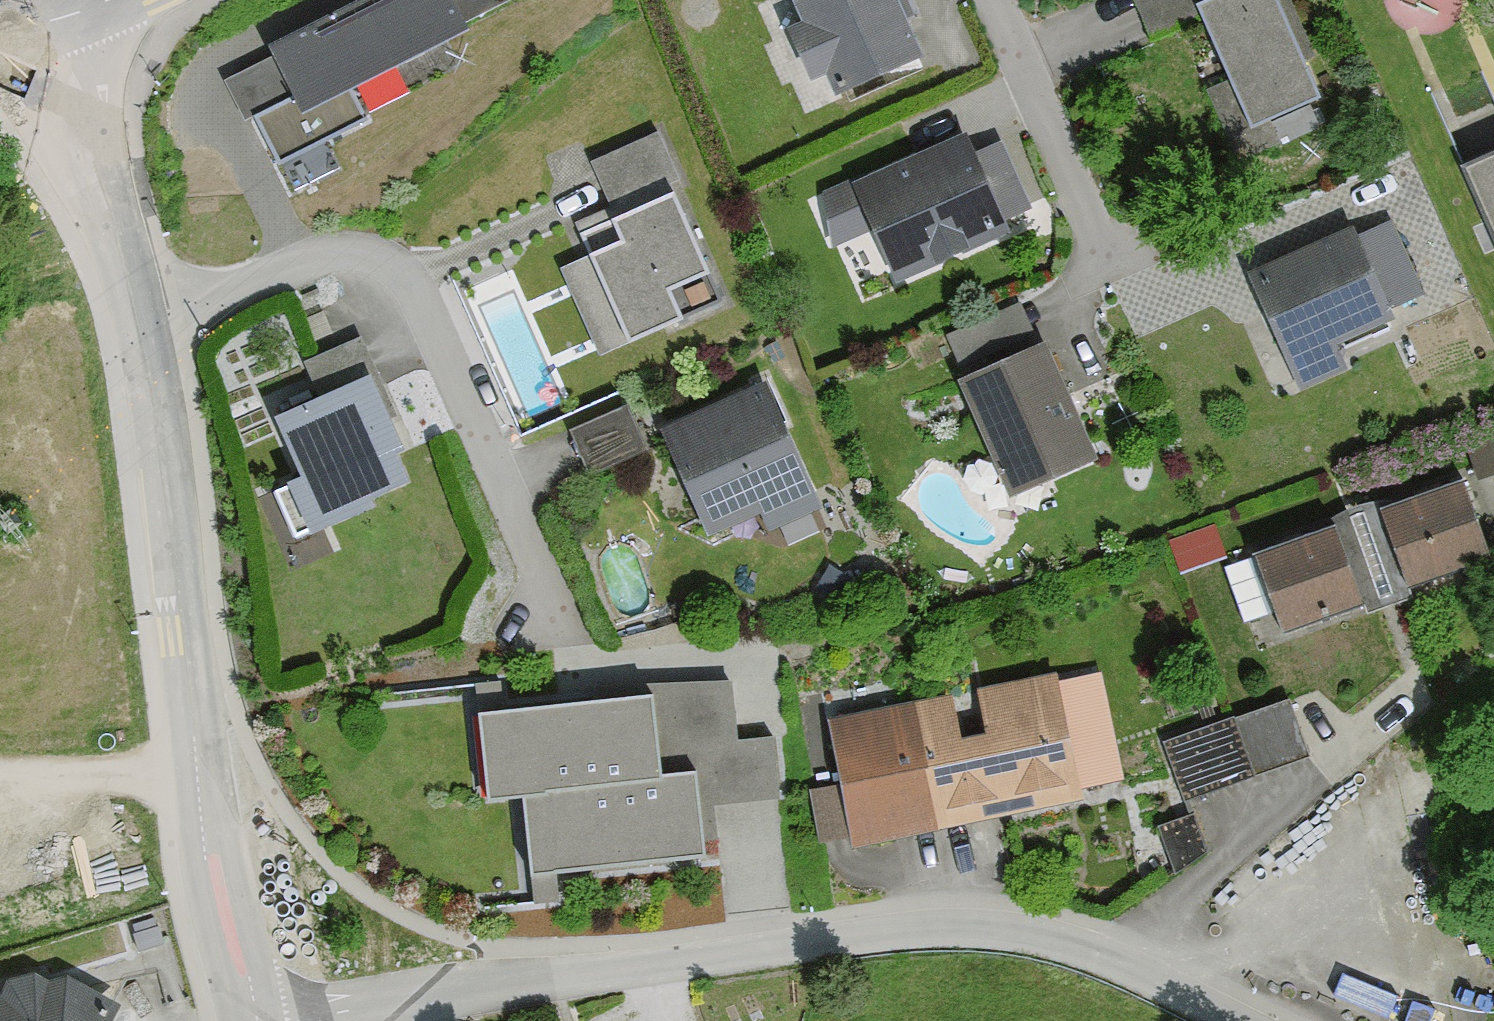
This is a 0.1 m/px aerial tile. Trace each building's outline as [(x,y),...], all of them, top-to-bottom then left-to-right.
[(520,0),(367,0),(259,52),(264,62),(220,84),(242,128),(248,125),(273,175),(366,130),(348,93),(460,38),(457,32),(520,1),(520,0)] [(883,0),(801,0),(785,6),(796,34),(781,40),(801,89),(825,79),(832,98),(910,67),(883,0)] [(1268,0),(1125,0),(1145,47),(1191,27),(1218,86),(1197,95),(1231,173),(1301,143),(1288,115),(1314,104),(1268,0)] [(669,190),(646,141),(584,169),(609,225),(601,228),(612,251),(553,278),(593,366),(715,310),(661,193),(669,190)] [(957,141),(821,203),(825,259),(862,242),(885,292),(1000,240),(993,226),(1019,215),(988,148),(965,159),(957,141)] [(1421,304),(1387,230),(1350,247),(1345,236),(1241,284),(1296,404),(1344,382),(1332,356),(1387,330),(1383,322),(1421,304)] [(1088,467),(1036,351),(1029,354),(1010,312),(940,344),(959,388),(953,390),(1005,505),(1088,467)] [(406,454),(357,345),(294,372),(311,409),(264,430),(290,488),(278,494),(301,546),(369,517),(365,508),(405,490),(392,460),(406,454)] [(701,545),(756,521),(773,537),(811,520),(755,393),(653,438),(701,545)] [(1461,455),(1473,488),(1493,481),(1493,443),(1461,455)] [(1479,571),(1449,487),(1367,517),(1397,600),(1479,571)] [(1177,539),(1188,562),(1226,544),(1215,521),(1177,539)] [(1353,612),(1326,534),(1247,562),(1274,640),(1353,612)] [(1114,787),(1094,679),(1056,686),(1055,678),(973,693),(981,735),(952,740),(944,699),(819,722),(831,789),(802,794),(811,846),(843,840),(845,850),(1079,807),(1076,794),(1114,787)] [(1165,730),(1185,788),(1312,746),(1292,687),(1165,730)] [(651,701),(478,721),(489,814),(529,809),(537,885),(705,866),(696,786),(661,790),(651,701)] [(107,1005),(60,983),(35,982),(29,976),(0,981),(0,1020),(100,1020),(107,1005)]
